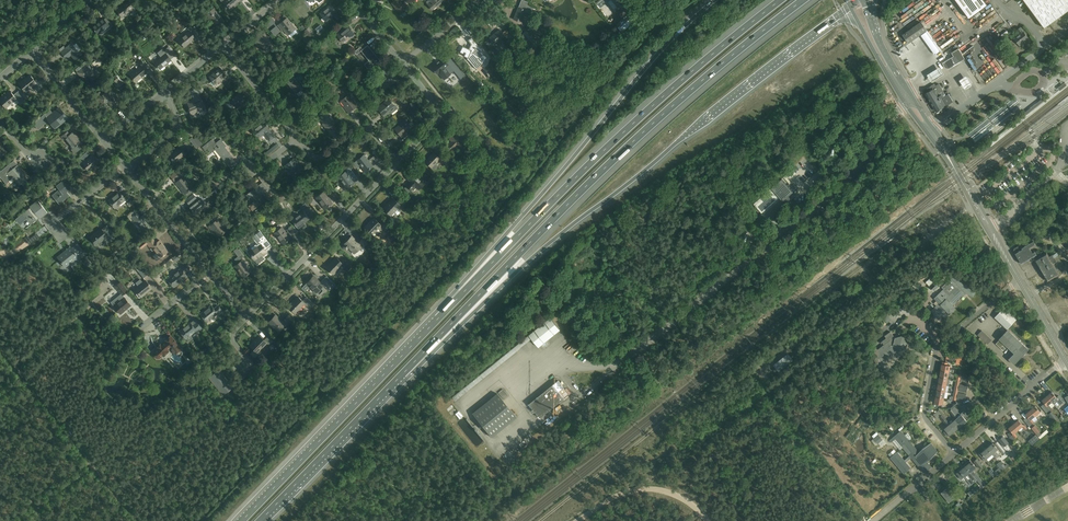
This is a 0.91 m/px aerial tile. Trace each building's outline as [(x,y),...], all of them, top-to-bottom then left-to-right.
[(122,17),(133,8),(135,11),(138,8),(131,0),(128,2),(127,1),(124,4),(124,5),(123,6),(122,5),(116,10),(122,17)] [(402,3),(400,0),(395,0),(392,3),(401,14),(407,9),(405,7),(408,5),(405,1),(402,3)] [(429,0),(430,2),(428,4),(432,10),(437,6),(445,0),(429,0)] [(519,7),(518,7),(513,19),(521,22),(525,11),(531,13),(533,8),(526,5),(528,2),(524,0),(521,0),(520,3),(521,3),(519,7)] [(969,18),(987,5),(983,0),(956,0),(969,18)] [(1044,28),(1067,10),(1067,0),(1024,0),(1044,28)] [(340,17),(338,13),(331,5),(319,13),(326,21),(331,17),(334,21),(340,17)] [(930,6),(919,14),(924,21),(923,22),(926,26),(925,27),(927,29),(937,22),(933,16),(930,19),(928,15),(932,12),(934,16),(936,15),(930,6)] [(223,19),(214,8),(207,14),(210,18),(209,19),(214,26),(223,19)] [(104,19),(103,18),(92,27),(98,34),(109,26),(111,28),(114,26),(107,17),(104,19)] [(284,30),(288,35),(296,29),(287,18),(278,25),(283,31),(284,30)] [(927,31),(934,40),(948,29),(943,23),(942,24),(940,21),(927,31)] [(921,22),(903,34),(908,42),(926,30),(921,22)] [(188,28),(190,31),(179,39),(185,47),(196,38),(195,37),(198,35),(191,26),(188,28)] [(348,38),(349,39),(355,35),(348,26),(336,34),(343,42),(348,38)] [(1017,30),(1020,34),(1014,39),(1020,46),(1024,42),(1023,41),(1028,37),(1020,27),(1017,30)] [(502,32),(500,29),(488,38),(494,45),(505,35),(508,39),(512,36),(507,29),(502,32)] [(532,50),(538,44),(525,31),(520,36),(532,50)] [(274,46),(264,33),(253,42),(258,48),(261,45),(267,52),(274,46)] [(472,44),(470,50),(462,46),(460,52),(464,54),(463,56),(464,56),(467,57),(467,58),(475,67),(482,60),(484,61),(484,62),(487,56),(483,54),(484,52),(471,37),(468,40),(472,44)] [(65,48),(66,48),(61,52),(66,58),(71,54),(75,59),(81,54),(78,51),(81,49),(76,43),(74,45),(72,43),(65,48)] [(952,43),(940,50),(942,53),(954,46),(952,43)] [(368,45),(363,49),(361,46),(354,51),(357,54),(361,51),(369,60),(364,64),(367,69),(379,59),(373,52),(372,52),(370,49),(371,49),(368,45)] [(157,52),(161,57),(155,62),(160,69),(171,60),(171,59),(176,55),(169,46),(164,50),(162,49),(157,52)] [(949,68),(965,59),(958,48),(951,53),(953,56),(942,63),(945,67),(949,68)] [(92,56),(96,60),(101,56),(97,51),(92,56)] [(319,58),(318,57),(314,52),(310,55),(315,61),(319,58)] [(437,64),(437,63),(431,67),(437,74),(439,73),(444,80),(451,74),(450,73),(454,70),(459,76),(463,73),(457,66),(448,56),(444,60),(443,59),(437,64)] [(149,70),(146,65),(142,61),(139,64),(141,66),(130,74),(136,82),(147,73),(146,72),(149,70)] [(83,79),(88,75),(92,80),(98,75),(89,63),(78,72),(83,79)] [(385,90),(396,81),(385,66),(378,72),(386,82),(381,85),(385,90)] [(493,69),(499,79),(503,76),(497,67),(493,69)] [(939,67),(927,74),(929,78),(931,81),(943,74),(941,70),(939,67)] [(227,77),(220,68),(209,77),(215,84),(221,80),(222,82),(227,77)] [(285,80),(291,87),(292,86),(294,89),(293,90),(296,94),(301,90),(303,93),(309,88),(304,83),(303,84),(297,77),(302,73),(298,69),(285,80)] [(36,80),(35,81),(30,75),(26,78),(26,79),(24,81),(23,80),(19,83),(26,91),(32,86),(37,92),(42,87),(36,80)] [(962,78),(959,80),(965,88),(968,86),(971,84),(966,76),(962,78)] [(946,105),(953,101),(949,94),(943,97),(942,95),(945,94),(939,84),(936,86),(934,84),(927,88),(929,91),(926,93),(936,111),(944,106),(946,105)] [(98,98),(104,104),(108,101),(112,106),(119,101),(109,89),(98,98)] [(0,99),(0,100),(6,108),(16,99),(18,101),(20,100),(22,102),(25,100),(18,91),(13,95),(10,91),(6,94),(7,95),(4,97),(3,96),(0,99)] [(235,109),(240,105),(241,106),(247,101),(240,92),(229,101),(235,109)] [(348,112),(357,105),(348,94),(341,100),(345,105),(344,106),(348,112)] [(204,110),(201,101),(200,99),(200,100),(199,98),(187,103),(188,106),(187,106),(189,111),(190,110),(191,113),(190,113),(190,112),(192,117),(199,114),(198,112),(204,110)] [(394,106),(388,99),(377,108),(384,117),(390,112),(391,114),(397,109),(398,107),(396,105),(394,106)] [(991,103),(994,107),(1000,102),(997,99),(991,103)] [(50,109),(38,119),(43,125),(50,120),(55,128),(67,118),(59,108),(53,113),(50,109)] [(327,130),(336,123),(327,111),(323,115),(321,113),(315,118),(321,125),(322,124),(327,130)] [(412,127),(414,125),(411,121),(409,124),(405,120),(395,129),(402,138),(408,133),(407,131),(412,127)] [(275,136),(270,130),(263,121),(252,130),(258,138),(263,133),(269,141),(275,136)] [(449,138),(452,141),(448,145),(453,150),(456,145),(460,149),(465,143),(458,137),(464,131),(459,127),(453,132),(454,133),(449,138)] [(82,148),(78,143),(80,142),(72,132),(70,134),(67,131),(61,136),(64,139),(65,138),(73,148),(72,149),(75,153),(82,148)] [(710,131),(695,142),(699,146),(713,135),(710,131)] [(189,139),(196,148),(199,146),(192,137),(189,139)] [(216,143),(215,142),(212,138),(202,147),(205,151),(207,149),(211,153),(215,149),(226,163),(233,158),(227,150),(226,151),(224,148),(226,146),(221,139),(216,143)] [(186,142),(183,144),(188,149),(189,151),(192,149),(186,142)] [(180,147),(169,156),(175,163),(189,151),(188,149),(184,152),(180,147)] [(83,160),(90,154),(88,151),(80,157),(83,160)] [(435,164),(440,159),(434,153),(430,156),(431,157),(426,162),(432,167),(433,169),(435,169),(437,167),(437,165),(435,164)] [(442,154),(440,157),(446,163),(449,160),(442,154)] [(99,162),(93,155),(83,163),(89,171),(99,162)] [(365,155),(364,155),(353,163),(357,168),(360,165),(365,172),(373,166),(371,163),(372,162),(370,159),(368,160),(367,158),(367,157),(368,156),(366,155),(365,155)] [(372,162),(374,164),(380,160),(375,155),(370,159),(372,162)] [(302,169),(294,159),(285,166),(289,171),(290,170),(294,175),(302,169)] [(1,171),(0,172),(0,176),(6,184),(13,178),(19,186),(29,178),(14,160),(1,171)] [(346,189),(354,183),(350,177),(351,176),(352,177),(355,175),(349,167),(346,169),(348,171),(346,173),(345,172),(338,178),(346,189)] [(170,176),(174,181),(180,177),(182,175),(178,170),(170,176)] [(425,174),(420,179),(414,173),(408,179),(411,181),(407,185),(411,190),(415,186),(419,189),(424,184),(425,185),(430,179),(425,174)] [(188,196),(194,190),(183,177),(182,175),(180,177),(181,179),(176,183),(185,194),(186,193),(188,196)] [(57,186),(60,190),(53,196),(60,203),(69,195),(66,192),(73,186),(67,178),(57,186)] [(256,188),(255,188),(246,195),(249,198),(251,197),(254,201),(248,206),(252,211),(258,206),(258,205),(261,202),(263,201),(264,199),(264,197),(263,195),(262,193),(270,187),(270,188),(273,186),(267,178),(262,182),(261,180),(261,181),(262,182),(259,185),(259,186),(256,188)] [(753,204),(762,213),(779,197),(781,199),(785,204),(795,194),(794,193),(782,179),(776,184),(753,204)] [(122,195),(119,192),(115,195),(116,196),(109,201),(109,200),(108,201),(115,209),(126,200),(126,201),(131,198),(126,192),(122,195)] [(335,192),(328,197),(324,192),(316,198),(324,209),(332,203),(330,200),(332,199),(334,202),(339,198),(335,192)] [(192,202),(193,204),(190,207),(196,214),(203,209),(204,211),(210,207),(208,205),(207,206),(201,198),(195,202),(194,201),(197,198),(193,194),(186,200),(189,204),(192,202)] [(400,211),(398,209),(400,206),(402,208),(406,203),(400,197),(396,202),(393,199),(389,202),(390,203),(387,205),(387,204),(383,208),(391,216),(394,213),(396,215),(398,215),(400,212),(400,211)] [(18,217),(22,222),(26,219),(31,224),(39,218),(40,219),(48,213),(37,200),(30,206),(31,207),(18,217)] [(248,206),(247,207),(245,209),(251,215),(253,213),(248,206)] [(135,210),(128,216),(130,219),(131,218),(135,222),(136,221),(145,232),(153,225),(152,225),(147,219),(147,218),(144,214),(141,217),(139,216),(140,215),(135,210)] [(303,211),(292,220),(300,231),(306,226),(303,223),(309,219),(303,211)] [(215,217),(216,218),(219,216),(216,212),(207,219),(209,222),(215,217)] [(243,218),(235,225),(237,228),(245,221),(243,218)] [(388,229),(390,226),(382,219),(378,223),(373,218),(370,222),(371,222),(368,225),(368,224),(364,228),(372,235),(373,235),(374,236),(376,234),(377,235),(381,231),(378,229),(381,226),(383,227),(384,226),(388,229)] [(217,220),(210,226),(208,227),(213,233),(215,231),(219,237),(226,231),(223,227),(226,225),(223,220),(220,223),(217,220)] [(102,230),(101,228),(91,237),(97,245),(101,242),(103,245),(115,235),(116,236),(107,225),(102,230)] [(291,238),(282,227),(274,233),(283,244),(291,238)] [(295,235),(292,230),(289,227),(286,229),(292,237),(295,235)] [(263,259),(261,256),(262,254),(263,255),(267,252),(265,249),(271,245),(260,231),(256,234),(261,241),(251,248),(253,250),(249,252),(258,263),(263,259)] [(352,236),(345,244),(343,247),(346,250),(349,248),(354,253),(362,246),(363,247),(367,243),(368,244),(371,241),(365,236),(359,243),(358,242),(357,243),(355,240),(352,236)] [(145,240),(139,245),(139,246),(141,248),(142,249),(147,244),(150,248),(151,247),(156,253),(153,256),(157,260),(160,258),(168,251),(167,252),(162,245),(163,244),(160,240),(156,243),(153,239),(148,243),(147,243),(145,240)] [(1020,245),(1014,248),(1014,249),(1014,251),(1021,264),(1034,257),(1035,259),(1035,260),(1047,281),(1056,276),(1059,274),(1053,263),(1056,261),(1052,255),(1049,257),(1046,253),(1041,256),(1039,253),(1036,254),(1034,251),(1031,253),(1029,248),(1035,245),(1033,240),(1022,246),(1021,244),(1020,245)] [(78,256),(78,257),(84,252),(78,244),(73,249),(71,247),(66,251),(67,252),(64,253),(58,257),(65,266),(78,256)] [(900,247),(888,256),(894,262),(905,253),(900,247)] [(237,262),(244,256),(237,248),(233,251),(238,256),(234,259),(237,262)] [(353,266),(349,262),(344,258),(340,262),(336,257),(332,261),(333,261),(330,264),(330,263),(326,267),(334,274),(343,265),(345,266),(349,270),(353,266)] [(251,272),(242,260),(235,266),(243,277),(251,272)] [(181,269),(170,277),(167,279),(174,288),(177,285),(176,284),(183,279),(184,280),(188,276),(185,273),(189,270),(184,264),(180,267),(181,269)] [(871,270),(876,276),(881,272),(876,266),(871,270)] [(944,289),(934,298),(939,303),(931,311),(938,318),(946,310),(950,314),(955,308),(952,305),(963,294),(964,295),(966,293),(973,296),(976,291),(969,288),(953,272),(949,275),(953,280),(951,282),(949,280),(942,287),(944,289)] [(323,290),(321,288),(324,285),(325,287),(327,285),(328,286),(331,284),(325,278),(321,282),(320,282),(319,282),(317,280),(317,279),(314,276),(307,283),(316,293),(317,292),(318,294),(320,294),(323,291),(323,290)] [(943,283),(938,278),(930,286),(934,291),(943,283)] [(143,282),(140,279),(136,283),(138,286),(135,288),(139,293),(137,294),(140,298),(152,288),(145,280),(143,282)] [(121,282),(115,286),(121,294),(122,295),(128,291),(121,282)] [(122,295),(121,294),(111,302),(114,305),(121,314),(131,305),(124,297),(122,295)] [(313,304),(307,297),(302,301),(298,297),(294,300),(295,301),(292,303),(288,306),(296,313),(305,304),(307,306),(308,304),(311,306),(313,304)] [(368,306),(363,301),(360,304),(365,309),(368,306)] [(214,309),(211,305),(207,308),(208,309),(201,314),(200,314),(207,322),(217,314),(218,315),(223,311),(218,305),(214,309)] [(1016,319),(1004,308),(995,317),(1007,329),(1016,319)] [(891,320),(886,312),(881,316),(887,323),(891,320)] [(279,318),(276,315),(268,322),(278,332),(285,324),(287,326),(291,322),(287,317),(282,322),(282,321),(281,321),(279,319),(279,318)] [(529,335),(539,347),(560,330),(550,317),(529,335)] [(190,335),(196,330),(197,332),(202,328),(197,322),(193,325),(190,322),(186,325),(187,326),(180,331),(179,330),(179,331),(186,339),(189,342),(193,338),(190,335)] [(1027,347),(1008,329),(999,338),(1000,339),(996,343),(1003,350),(1007,347),(1006,346),(1007,346),(1014,353),(1008,359),(1014,364),(1028,349),(1027,348),(1027,347)] [(885,336),(886,338),(881,342),(881,343),(883,343),(885,345),(878,350),(876,349),(872,350),(876,359),(875,359),(883,374),(891,369),(885,359),(888,357),(895,351),(898,349),(899,350),(906,348),(907,341),(902,336),(896,338),(895,338),(891,331),(885,336)] [(176,352),(170,357),(172,359),(173,360),(174,361),(176,361),(178,362),(181,362),(180,356),(181,355),(182,354),(183,352),(182,351),(181,349),(171,336),(166,340),(166,341),(162,345),(161,344),(157,348),(156,346),(153,349),(151,351),(153,354),(153,355),(157,358),(159,358),(161,356),(162,354),(164,355),(168,351),(167,350),(171,347),(176,352)] [(268,345),(273,341),(268,336),(264,340),(259,336),(256,339),(256,340),(254,342),(253,342),(250,345),(257,353),(267,343),(268,345)] [(947,352),(946,358),(961,361),(962,355),(947,352)] [(773,364),(775,367),(773,369),(775,372),(778,370),(779,371),(793,359),(793,358),(796,356),(793,353),(790,355),(788,353),(773,364)] [(942,362),(941,370),(951,372),(953,373),(954,369),(949,368),(950,365),(947,365),(948,363),(942,362)] [(232,386),(219,369),(209,378),(214,385),(215,384),(223,393),(232,386)] [(939,377),(938,383),(946,385),(949,385),(950,379),(948,378),(939,377)] [(529,404),(540,417),(569,394),(558,380),(529,404)] [(938,383),(937,390),(945,391),(946,385),(938,383)] [(498,392),(471,412),(490,437),(517,418),(498,392)] [(1052,392),(1047,396),(1055,405),(1061,400),(1058,396),(1056,397),(1052,392)] [(944,398),(936,396),(934,403),(943,404),(944,398)] [(1055,405),(1047,396),(1042,400),(1044,403),(1043,404),(1049,411),(1052,408),(1051,408),(1055,405)] [(1035,406),(1030,410),(1035,416),(1038,413),(1041,416),(1044,414),(1041,410),(1040,411),(1035,406)] [(450,414),(452,417),(456,414),(451,408),(447,411),(450,414)] [(1035,416),(1030,410),(1029,411),(1028,410),(1027,410),(1025,412),(1025,413),(1025,414),(1030,420),(1029,420),(1032,424),(1034,422),(1031,419),(1035,416)] [(954,417),(955,419),(961,426),(967,421),(965,418),(968,415),(964,411),(961,414),(958,417),(957,415),(956,415),(954,417)] [(1048,414),(1057,425),(1060,422),(1052,411),(1048,414)] [(944,422),(945,424),(948,421),(942,414),(939,417),(944,422)] [(955,419),(950,423),(950,424),(955,430),(961,426),(955,419)] [(1024,424),(1023,425),(1018,420),(1013,424),(1018,430),(1022,427),(1025,430),(1027,428),(1024,424)] [(945,424),(947,426),(944,428),(946,430),(944,432),(947,436),(949,435),(950,435),(955,430),(950,424),(950,423),(948,421),(945,424)] [(1018,430),(1013,424),(1008,428),(1013,434),(1012,435),(1015,438),(1017,436),(1015,433),(1018,430)] [(1036,434),(1036,435),(1040,439),(1041,437),(1042,438),(1045,435),(1048,432),(1046,430),(1041,434),(1040,432),(1040,431),(1035,425),(1031,428),(1036,434)] [(905,435),(901,431),(894,437),(895,439),(902,447),(910,456),(904,460),(897,452),(896,453),(895,451),(893,451),(892,452),(891,454),(891,455),(892,457),(891,458),(904,473),(911,468),(906,462),(911,457),(924,473),(931,467),(927,461),(931,458),(938,451),(931,442),(922,448),(919,452),(909,440),(911,438),(907,433),(905,435)] [(878,444),(883,439),(878,434),(873,439),(878,444)] [(1028,440),(1032,445),(1039,439),(1035,435),(1028,440)] [(1008,443),(1003,436),(999,440),(1004,446),(1008,443)] [(993,443),(987,447),(992,454),(996,458),(999,456),(995,451),(998,449),(993,443)] [(987,447),(981,452),(979,454),(984,460),(992,454),(987,447)] [(979,468),(983,465),(977,459),(974,462),(979,468)] [(976,467),(970,460),(964,465),(965,466),(974,476),(976,474),(973,470),(976,467),(976,468),(976,467)] [(999,462),(1004,468),(1005,469),(1009,465),(1007,462),(1006,463),(1003,460),(1002,461),(1001,460),(999,462)] [(974,476),(965,466),(960,471),(959,471),(960,471),(957,473),(956,473),(959,476),(959,477),(960,479),(961,479),(962,480),(965,477),(968,474),(971,478),(974,476)] [(988,470),(994,478),(995,477),(994,476),(996,474),(991,468),(988,470)] [(977,480),(982,485),(982,486),(985,484),(980,478),(977,480)] [(978,490),(981,487),(979,485),(968,493),(970,496),(977,491),(978,490)] [(950,497),(954,493),(949,487),(945,490),(950,497)]
